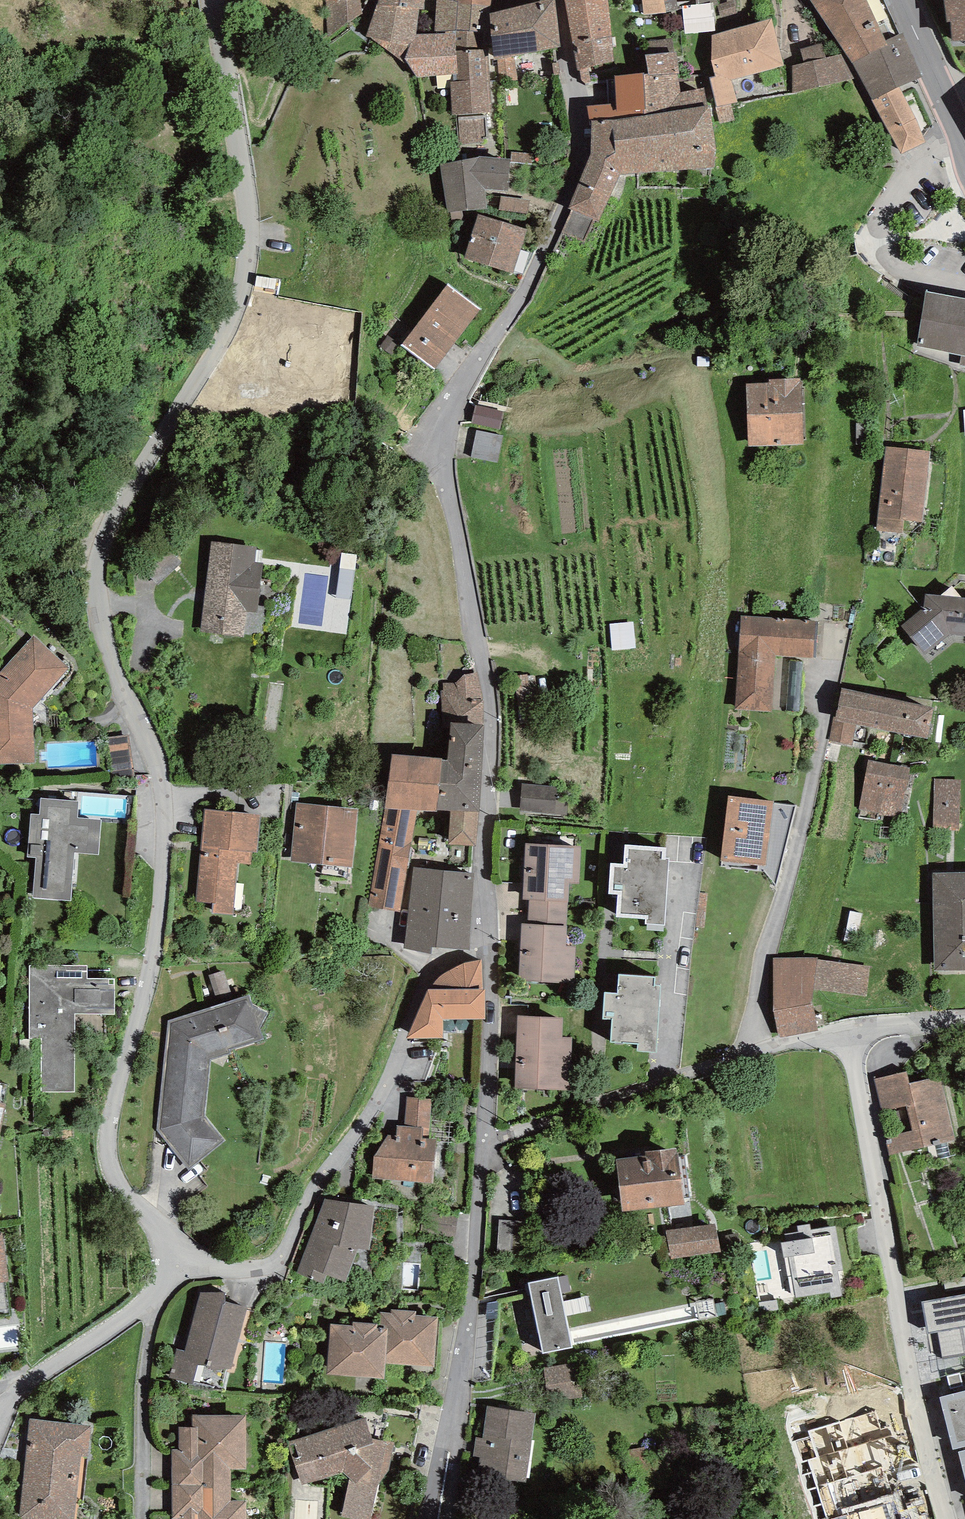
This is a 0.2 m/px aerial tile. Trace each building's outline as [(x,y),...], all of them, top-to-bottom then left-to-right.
[(328,36),(363,13),(362,10),(368,0),(325,0),(328,36)] [(366,36),(372,38),(408,46),(416,38),(417,34),(419,10),(424,10),(426,0),(378,0),(366,36)] [(434,31),(446,31),(456,31),(490,32),(489,14),(491,5),(491,0),(437,0),(434,31)] [(555,0),(547,0),(489,14),(490,32),(493,49),(495,60),(498,59),(514,56),(561,47),(555,0)] [(607,0),(565,0),(573,47),(612,37),(607,0)] [(644,14),(667,13),(664,0),(643,0),(644,14)] [(667,13),(683,9),(682,6),(696,5),(695,0),(664,0),(667,13)] [(733,0),(717,4),(721,17),(737,13),(733,0)] [(852,63),(887,46),(885,41),(866,0),(811,0),(852,63)] [(947,22),(951,22),(952,41),(964,41),(964,0),(944,0),(947,22)] [(715,31),(713,3),(696,5),(682,6),(683,9),(685,34),(715,31)] [(709,78),(717,107),(738,102),(731,80),(784,65),(772,19),(712,36),(711,61),(716,76),(709,78)] [(406,62),(416,77),(453,75),(458,74),(456,31),(446,31),(445,33),(417,34),(416,38),(408,46),(404,59),(406,62)] [(451,82),(452,115),(491,112),(488,49),(493,49),(490,32),(456,31),(458,74),(453,75),(453,82),(451,82)] [(899,87),(922,77),(903,33),(885,41),(887,46),(852,63),(872,100),(899,87)] [(573,47),(578,70),(580,70),(581,80),(586,83),(615,77),(615,76),(614,61),(612,37),(573,47)] [(372,38),(379,44),(404,63),(406,62),(404,59),(408,46),(372,38)] [(674,52),(672,39),(646,42),(648,54),(674,52)] [(822,43),(800,49),(804,63),(826,57),(822,43)] [(648,54),(646,55),(649,75),(644,75),(645,115),(654,114),(707,106),(704,88),(681,92),(677,74),(680,73),(676,52),(674,52),(648,54)] [(791,66),(792,93),(855,78),(842,54),(826,57),(804,63),(791,66)] [(500,81),(517,80),(514,56),(498,59),(500,81)] [(644,75),(643,73),(615,76),(615,77),(616,103),(587,106),(591,121),(645,115),(644,75)] [(872,100),(902,154),(926,142),(899,87),(872,100)] [(707,106),(654,114),(657,172),(718,166),(709,106),(707,106)] [(594,219),(599,221),(620,175),(657,172),(654,114),(645,115),(591,121),(591,152),(569,208),(573,210),(594,219)] [(488,138),(486,115),(458,117),(460,143),(484,142),(483,138),(488,138)] [(533,154),(511,152),(511,161),(532,163),(533,154)] [(507,190),(510,159),(480,156),(440,164),(447,213),(451,213),(452,222),(464,221),(463,211),(487,208),(485,189),(507,190)] [(529,200),(501,196),(499,210),(528,213),(529,200)] [(563,233),(584,242),(594,219),(573,210),(563,233)] [(478,214),(464,259),(513,274),(526,229),(478,214)] [(402,344),(435,369),(480,310),(448,286),(402,344)] [(917,346),(962,355),(964,356),(964,299),(926,291),(917,346)] [(400,345),(388,336),(380,347),(392,356),(400,345)] [(746,384),(749,446),(803,444),(802,382),(800,382),(801,378),(770,379),(769,383),(746,384)] [(503,412),(476,405),(471,423),(499,429),(503,412)] [(504,436),(476,431),(471,457),(498,462),(504,436)] [(886,446),(877,531),(903,533),(904,520),(922,522),(931,451),(886,446)] [(212,542),(201,631),(244,637),(247,612),(257,613),(263,563),(255,562),(256,547),(212,542)] [(351,599),(357,555),(341,552),(336,597),(351,599)] [(962,598),(952,586),(940,595),(962,598)] [(926,655),(950,634),(964,636),(964,598),(962,598),(940,595),(925,594),(923,609),(901,626),(926,655)] [(741,616),(735,709),(771,711),(775,655),(816,657),(818,621),(741,616)] [(636,648),(634,622),(610,625),(612,650),(636,648)] [(35,763),(33,708),(69,668),(33,636),(0,673),(0,764),(35,763)] [(484,700),(478,673),(465,674),(456,683),(444,684),(444,691),(441,690),(444,722),(450,722),(484,725),(484,700)] [(935,707),(842,688),(836,717),(834,717),(833,721),(856,725),(927,739),(935,707)] [(829,741),(852,745),(856,725),(833,721),(829,741)] [(441,760),(437,809),(451,810),(479,812),(484,725),(450,722),(448,760),(441,760)] [(442,758),(394,754),(385,808),(417,810),(437,812),(437,809),(441,760),(442,758)] [(868,760),(860,809),(901,816),(910,767),(868,760)] [(935,779),(934,827),(959,827),(961,780),(935,779)] [(568,787),(522,783),(520,810),(566,814),(568,787)] [(729,796),(721,861),(765,866),(773,802),(729,796)] [(35,858),(33,898),(71,901),(74,854),(99,854),(101,820),(77,818),(78,801),(41,798),(39,814),(31,814),(27,857),(35,858)] [(358,809),(297,803),(291,861),(352,867),(358,809)] [(385,808),(368,906),(400,912),(417,810),(385,808)] [(205,809),(196,902),(214,903),(213,913),(233,914),(238,863),(251,864),(251,852),(257,853),(261,815),(205,809)] [(449,844),(476,846),(479,812),(451,810),(449,844)] [(526,844),(523,900),(529,900),(568,902),(569,883),(579,884),(581,847),(526,844)] [(644,925),(663,926),(667,860),(665,861),(666,848),(625,846),(624,864),(611,863),(610,893),(618,893),(617,917),(644,918),(644,925)] [(414,867),(404,948),(431,954),(432,947),(470,950),(474,874),(414,867)] [(934,970),(964,970),(964,872),(933,872),(934,970)] [(568,902),(529,900),(528,924),(566,925),(568,902)] [(519,981),(575,984),(577,946),(567,945),(567,925),(566,925),(528,924),(522,923),(519,981)] [(774,1011),(779,1037),(818,1031),(812,1004),(813,989),(817,959),(818,957),(773,957),(774,1011)] [(866,996),(870,967),(817,959),(813,989),(866,996)] [(428,989),(407,1039),(443,1038),(443,1019),(486,1019),(486,989),(483,989),(482,960),(464,964),(450,970),(440,977),(435,982),(430,989),(428,989)] [(41,1091),(74,1092),(75,1014),(114,1015),(115,979),(87,978),(87,966),(30,965),(30,1038),(42,1038),(41,1091)] [(637,1051),(657,1052),(660,986),(655,986),(655,977),(618,974),(617,993),(604,992),(603,1019),(611,1019),(610,1042),(638,1043),(637,1051)] [(168,1021),(157,1131),(189,1170),(224,1141),(205,1116),(210,1061),(231,1053),(229,1049),(263,1039),(260,1028),(269,1012),(253,1005),(250,995),(168,1021)] [(517,1014),(515,1089),(572,1090),(574,1036),(564,1036),(564,1016),(517,1014)] [(885,1138),(889,1155),(935,1144),(946,1141),(954,1140),(939,1077),(909,1084),(906,1072),(874,1079),(881,1110),(907,1105),(913,1131),(885,1138)] [(429,1128),(432,1099),(408,1097),(405,1126),(429,1128)] [(374,1156),(373,1178),(434,1183),(436,1139),(429,1139),(429,1128),(405,1126),(397,1126),(397,1135),(388,1135),(374,1156)] [(939,1160),(950,1156),(946,1141),(935,1144),(939,1160)] [(616,1160),(623,1212),(684,1205),(677,1148),(645,1152),(646,1156),(616,1160)] [(325,1198),(297,1273),(323,1283),(326,1276),(345,1282),(358,1249),(369,1250),(374,1206),(325,1198)] [(526,1254),(527,1222),(499,1220),(497,1253),(526,1254)] [(715,1223),(667,1231),(672,1258),(720,1252),(715,1223)] [(788,1257),(796,1298),(830,1292),(832,1298),(842,1296),(841,1293),(847,1292),(834,1227),(810,1231),(809,1225),(799,1227),(800,1233),(787,1235),(788,1242),(782,1244),(784,1258),(788,1257)] [(8,1281),(2,1233),(0,1234),(0,1282),(8,1281)] [(562,1293),(571,1291),(567,1275),(558,1277),(562,1293)] [(528,1283),(543,1353),(573,1348),(562,1293),(558,1277),(528,1283)] [(944,1282),(947,1298),(964,1295),(964,1278),(944,1282)] [(200,1292),(184,1351),(177,1349),(169,1379),(222,1390),(227,1370),(231,1369),(247,1307),(223,1301),(225,1293),(200,1292)] [(964,1355),(964,1340),(963,1328),(964,1328),(964,1295),(947,1298),(922,1302),(928,1334),(938,1333),(942,1359),(964,1355)] [(385,1364),(434,1367),(437,1318),(416,1316),(416,1311),(391,1309),(391,1313),(380,1313),(380,1328),(387,1329),(385,1364)] [(331,1324),(327,1374),(384,1378),(385,1364),(387,1329),(380,1328),(377,1328),(377,1324),(353,1322),(353,1325),(331,1324)] [(577,1363),(544,1368),(549,1401),(581,1396),(577,1363)] [(950,1390),(963,1387),(960,1373),(947,1376),(950,1390)] [(939,1397),(953,1450),(964,1447),(964,1391),(939,1397)] [(525,1481),(535,1414),(488,1407),(483,1439),(476,1439),(474,1456),(481,1457),(478,1475),(525,1481)] [(172,1451),(173,1485),(229,1485),(230,1469),(246,1469),(246,1415),(193,1416),(193,1428),(180,1428),(180,1451),(172,1451)] [(342,1516),(354,1518),(371,1518),(378,1485),(389,1471),(394,1442),(372,1438),(366,1418),(288,1442),(302,1485),(343,1473),(350,1479),(342,1516)] [(19,1518),(21,1518),(74,1518),(76,1503),(83,1504),(91,1426),(30,1419),(19,1518)] [(229,1485),(173,1485),(173,1518),(180,1518),(245,1518),(245,1502),(230,1502),(229,1485)]
